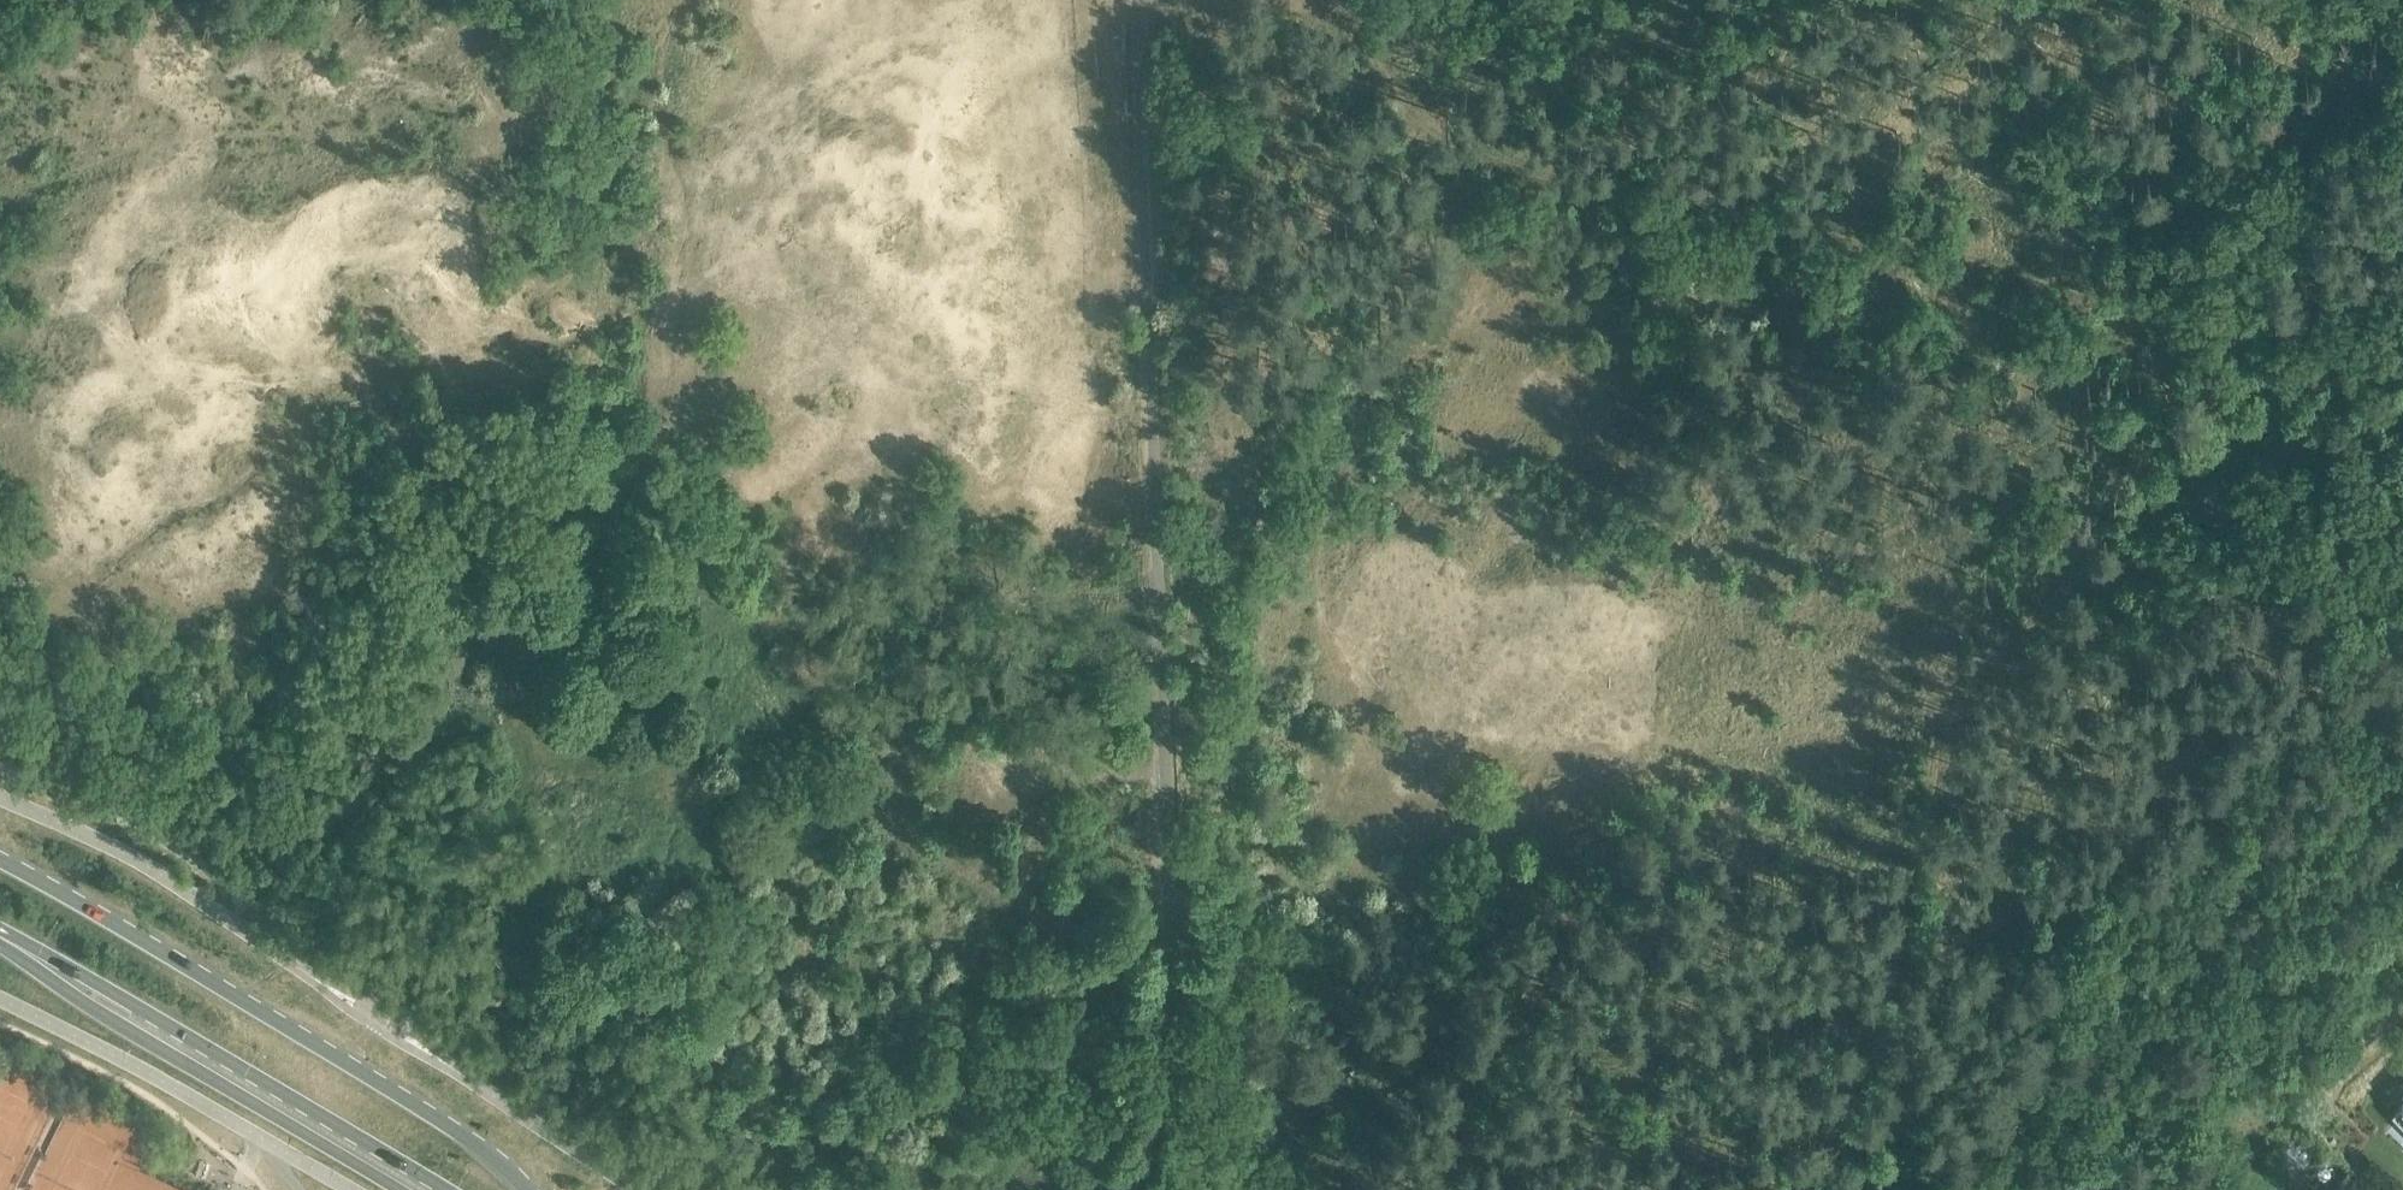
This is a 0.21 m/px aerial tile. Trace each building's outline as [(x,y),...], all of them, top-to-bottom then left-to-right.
[(2304,1168),(2318,1152),(2297,1134),(2278,1157),(2294,1172),(2300,1165),(2304,1168)]
